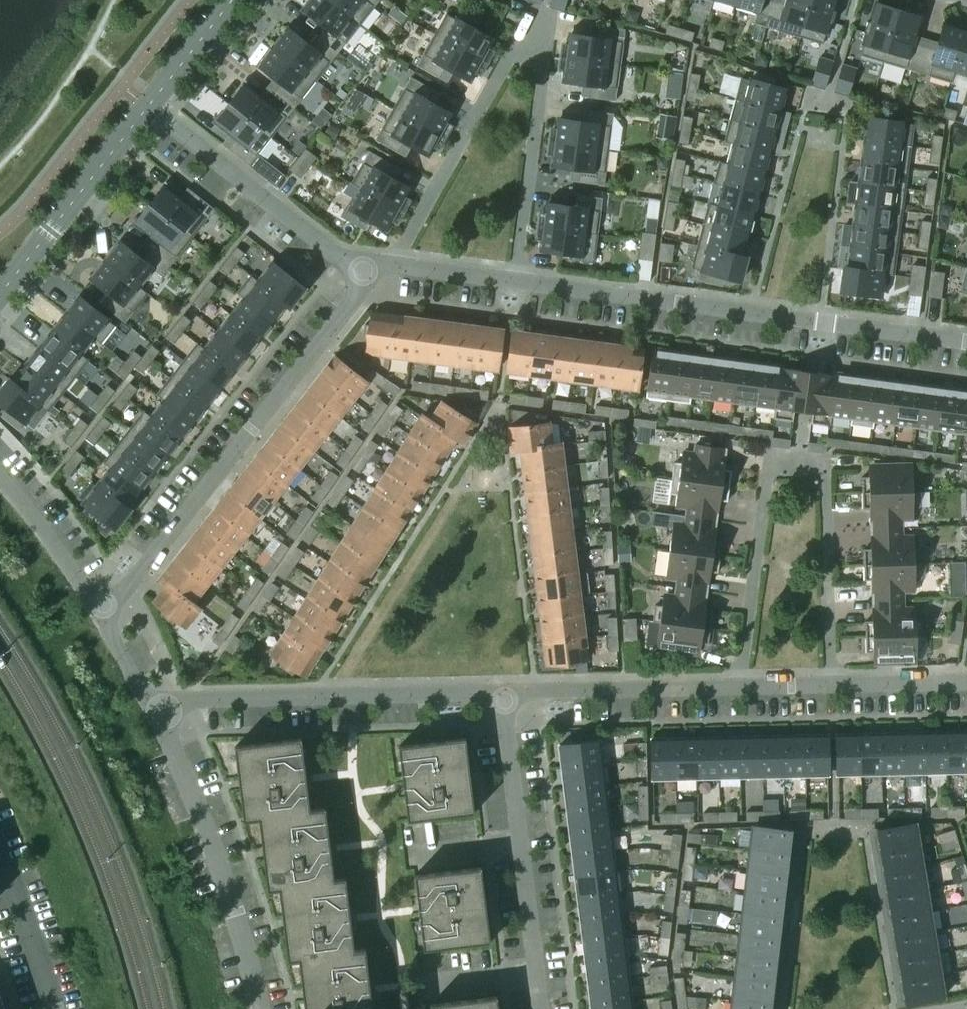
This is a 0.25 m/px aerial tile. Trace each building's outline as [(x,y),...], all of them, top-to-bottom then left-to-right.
[(328,0),(311,0),(303,10),(323,26),(316,35),(338,53),(360,25),(328,0)] [(379,0),(328,0),(360,25),(379,0)] [(566,0),(551,0),(549,7),(563,11),(566,0)] [(735,6),(757,12),(754,23),(766,27),(774,0),(773,0),(737,0),(735,6)] [(811,0),(786,0),(785,4),(774,0),(766,27),(800,37),(811,0)] [(836,11),(833,11),(836,0),(811,0),(800,37),(823,44),(829,22),(832,23),(836,11)] [(883,62),(898,10),(875,4),(870,22),(867,21),(863,32),(866,33),(860,55),(883,62)] [(917,72),(925,45),(913,42),(920,17),(898,10),(883,62),(917,72)] [(493,40),(476,31),(479,26),(469,20),(466,25),(446,14),(434,34),(485,62),(491,50),(488,49),(493,40)] [(678,38),(681,28),(667,24),(664,34),(678,38)] [(951,83),(966,31),(943,24),(936,49),(925,45),(917,72),(951,83)] [(620,65),(624,29),(597,26),(595,38),(569,35),(568,44),(564,44),(562,57),(620,65)] [(691,42),(694,32),(681,28),(678,38),(691,42)] [(316,81),(338,53),(316,35),(308,45),(288,29),(273,47),(316,81)] [(966,31),(951,83),(954,72),(966,76),(966,31)] [(485,62),(434,34),(417,66),(441,79),(447,68),(470,81),(475,73),(478,74),(485,62)] [(721,51),(724,41),(711,37),(708,47),(721,51)] [(293,109),(316,81),(273,47),(259,66),(279,82),(271,91),(293,109)] [(615,101),(620,65),(562,57),(560,71),(564,72),(563,81),(589,85),(587,97),(615,101)] [(824,89),(832,62),(819,58),(811,85),(824,89)] [(848,96),(856,69),(842,65),(834,92),(848,96)] [(687,88),(698,89),(700,75),(690,73),(687,88)] [(429,102),(435,91),(410,77),(393,108),(443,137),(450,125),(446,123),(451,114),(429,102)] [(789,113),(780,110),(786,89),(741,77),(735,99),(789,113)] [(271,137),(293,109),(271,91),(264,101),(244,85),(229,103),(271,137)] [(685,101),(695,102),(698,89),(687,88),(685,101)] [(777,123),(785,126),(789,113),(735,99),(735,100),(745,102),(740,123),(783,134),(775,131),(777,123)] [(271,137),(229,103),(214,122),(235,138),(227,148),(249,165),(271,137)] [(954,121),(957,111),(943,107),(940,117),(954,121)] [(443,137),(393,108),(375,140),(399,154),(405,143),(428,155),(433,147),(436,149),(443,137)] [(608,150),(613,114),(585,110),(584,122),(558,119),(557,129),(553,128),(551,142),(608,150)] [(680,130),(690,132),(693,117),(682,116),(680,130)] [(911,146),(901,144),(903,123),(868,118),(865,140),(911,146)] [(771,144),(780,147),(783,134),(740,123),(730,120),(724,141),(734,144),(769,153),(771,144)] [(677,143),(688,145),(690,132),(680,130),(677,143)] [(930,149),(941,150),(943,136),(932,135),(930,149)] [(862,162),(908,168),(911,146),(865,140),(862,162)] [(604,185),(608,150),(551,142),(549,155),(553,156),(552,166),(577,169),(576,182),(604,185)] [(719,162),(764,174),(769,153),(734,144),(729,164),(719,162)] [(300,178),(316,158),(305,149),(290,169),(300,178)] [(929,163),(939,164),(941,150),(930,149),(929,163)] [(387,176),(393,165),(369,151),(351,183),(401,211),(408,199),(405,197),(410,188),(387,176)] [(672,173),(683,175),(685,160),(675,158),(672,173)] [(713,183),(758,194),(764,174),(719,162),(713,183)] [(850,182),(905,189),(908,168),(862,162),(859,182),(850,181),(850,182)] [(670,186),(680,188),(683,175),(672,173),(670,186)] [(925,192),(935,193),(937,179),(927,178),(925,192)] [(856,204),(902,210),(905,189),(850,182),(849,195),(857,196),(856,204)] [(401,211),(351,183),(361,189),(351,207),(347,205),(341,216),(356,224),(359,220),(367,225),(370,220),(386,230),(391,221),(395,223),(401,211)] [(708,204),(753,215),(758,194),(713,183),(723,186),(718,206),(708,203),(708,204)] [(192,238),(214,209),(192,192),(184,202),(164,186),(149,205),(192,238)] [(923,206),(933,207),(935,193),(925,192),(923,206)] [(597,234),(602,198),(574,194),(572,207),(547,203),(545,213),(542,213),(540,226),(597,234)] [(665,216),(675,217),(678,203),(667,201),(665,216)] [(702,225),(747,236),(753,215),(708,204),(702,225)] [(899,232),(902,210),(856,204),(853,226),(899,232)] [(192,238),(149,205),(135,223),(155,239),(148,249),(170,266),(192,238)] [(673,231),(675,217),(665,216),(662,229),(673,231)] [(929,237),(931,222),(921,221),(919,235),(929,237)] [(842,246),(897,253),(899,232),(853,226),(845,224),(843,237),(852,238),(851,247),(842,245),(842,246)] [(742,256),(747,236),(702,225),(697,245),(746,258),(746,257),(742,256)] [(559,258),(593,263),(597,234),(540,226),(538,240),(542,240),(540,250),(559,253),(559,258)] [(652,260),(655,234),(642,233),(639,258),(652,260)] [(927,250),(929,237),(919,235),(917,248),(927,250)] [(162,276),(170,266),(148,249),(140,258),(120,242),(105,261),(148,294),(148,293),(139,286),(152,269),(162,276)] [(671,262),(673,245),(660,243),(658,261),(671,262)] [(740,281),(746,258),(697,245),(691,268),(701,271),(699,279),(721,284),(723,277),(740,281)] [(894,275),(897,253),(842,246),(840,259),(849,260),(848,268),(844,267),(844,268),(894,275)] [(236,264),(244,253),(236,247),(227,258),(236,264)] [(227,275),(236,264),(227,258),(219,269),(227,275)] [(148,294),(105,261),(91,279),(111,295),(103,305),(125,323),(148,294)] [(304,288),(273,263),(258,281),(250,275),(289,306),(304,288)] [(923,279),(925,267),(912,265),(910,277),(923,279)] [(880,297),(883,274),(894,275),(844,268),(841,291),(880,297)] [(940,298),(944,273),(931,271),(927,297),(940,298)] [(289,306),(250,275),(237,292),(273,321),(286,305),(289,307),(289,306)] [(921,296),(923,279),(910,277),(908,294),(921,296)] [(209,298),(218,287),(209,281),(201,291),(209,298)] [(200,309),(209,298),(201,291),(192,303),(200,309)] [(273,321),(237,292),(236,293),(244,299),(231,316),(260,338),(273,321)] [(116,326),(79,297),(65,315),(102,344),(116,326)] [(389,355),(394,316),(372,313),(370,325),(364,324),(362,340),(368,341),(367,352),(389,355)] [(182,332),(191,321),(183,314),(174,325),(182,332)] [(102,344),(65,315),(52,332),(74,349),(88,361),(89,360),(81,354),(93,338),(101,344),(102,344)] [(260,338),(231,316),(218,333),(246,355),(260,338)] [(410,358),(416,319),(394,316),(389,355),(410,358)] [(432,361),(437,322),(416,319),(410,358),(432,361)] [(453,364),(458,325),(437,322),(432,361),(453,364)] [(173,343),(182,332),(174,325),(165,337),(173,343)] [(475,367),(480,328),(458,325),(453,364),(475,367)] [(497,370),(502,331),(480,328),(475,367),(497,370)] [(88,361),(74,349),(52,332),(39,349),(75,378),(88,361)] [(529,374),(535,335),(512,332),(507,371),(529,374)] [(246,355),(218,333),(205,349),(197,343),(196,343),(233,372),(246,355)] [(551,377),(556,338),(535,335),(529,374),(551,377)] [(572,380),(577,341),(556,338),(551,377),(572,380)] [(593,383),(599,344),(577,341),(572,380),(593,383)] [(233,372),(196,343),(183,360),(219,389),(233,372)] [(615,386),(620,346),(599,344),(593,383),(615,386)] [(151,362),(159,351),(151,345),(143,356),(151,362)] [(637,389),(642,349),(620,346),(615,386),(637,389)] [(667,401),(674,349),(652,346),(645,398),(667,401)] [(75,378),(39,349),(25,366),(62,395),(75,378)] [(689,404),(696,352),(674,349),(667,401),(689,404)] [(134,367),(141,357),(133,351),(125,362),(133,368),(134,367)] [(711,400),(717,355),(696,352),(689,404),(690,404),(691,397),(711,400)] [(733,403),(739,358),(717,355),(711,400),(733,403)] [(142,373),(151,362),(143,356),(141,357),(134,367),(142,373)] [(366,382),(335,357),(321,375),(352,399),(366,382)] [(754,405),(760,361),(739,358),(733,403),(754,405)] [(219,389),(183,360),(170,377),(206,406),(219,389)] [(774,419),(781,364),(760,361),(754,405),(775,408),(773,419),(774,419)] [(129,373),(133,368),(125,362),(116,373),(124,379),(129,373)] [(803,412),(808,371),(784,368),(784,364),(781,364),(774,419),(792,421),(794,411),(803,412)] [(62,395),(25,366),(12,382),(9,380),(48,412),(62,395)] [(385,379),(372,369),(366,377),(380,386),(385,379)] [(829,426),(836,371),(833,371),(833,375),(808,371),(803,412),(812,413),(810,424),(829,426)] [(851,425),(858,374),(836,371),(829,426),(830,426),(831,416),(851,418),(850,425),(851,425)] [(872,428),(879,377),(858,374),(851,425),(872,428)] [(352,399),(321,375),(308,392),(339,416),(352,399)] [(206,406),(170,377),(156,394),(193,423),(206,406)] [(894,424),(900,380),(879,377),(872,428),(873,428),(874,421),(894,424)] [(394,396),(399,388),(385,379),(380,386),(394,396)] [(9,380),(0,391),(0,404),(8,410),(3,416),(17,427),(22,421),(26,424),(40,406),(48,412),(9,380)] [(916,427),(922,383),(900,380),(894,424),(916,427)] [(428,392),(429,383),(412,381),(411,390),(428,392)] [(128,400),(137,389),(129,382),(120,394),(128,400)] [(444,394),(445,385),(429,383),(428,392),(444,394)] [(937,430),(943,386),(922,383),(916,427),(937,430)] [(106,402),(115,391),(107,385),(98,396),(106,402)] [(470,398),(472,389),(455,386),(454,396),(470,398)] [(959,433),(965,388),(943,386),(937,430),(959,433)] [(965,388),(959,433),(966,434),(966,389),(965,388)] [(487,400),(488,391),(472,389),(470,398),(487,400)] [(339,416),(308,392),(294,409),(325,433),(339,416)] [(120,411),(128,400),(120,394),(112,404),(120,411)] [(193,423),(156,394),(156,395),(164,401),(152,417),(143,411),(179,440),(193,423)] [(525,405),(526,396),(510,394),(509,403),(525,405)] [(98,413),(106,402),(98,396),(89,407),(98,413)] [(541,407),(543,398),(526,396),(525,405),(541,407)] [(378,419),(387,405),(380,400),(370,414),(378,419)] [(568,411),(569,402),(553,400),(551,409),(568,411)] [(474,422),(479,414),(464,405),(459,413),(442,402),(431,420),(423,415),(422,416),(463,442),(475,423),(474,422)] [(584,413),(586,404),(569,402),(568,411),(584,413)] [(393,423),(402,410),(395,405),(385,418),(393,423)] [(611,417),(612,408),(595,405),(594,415),(611,417)] [(627,419),(628,410),(612,408),(611,417),(627,419)] [(325,433),(294,409),(281,426),(312,450),(325,433)] [(179,440),(143,411),(130,428),(166,457),(179,440)] [(368,433),(378,419),(370,414),(361,427),(368,433)] [(102,434),(111,423),(103,416),(94,427),(102,434)] [(463,442),(422,416),(410,434),(443,456),(454,438),(462,444),(463,442)] [(686,426),(687,419),(665,416),(664,423),(686,426)] [(79,436),(88,425),(80,418),(71,430),(79,436)] [(383,437),(393,423),(385,418),(376,432),(383,437)] [(655,428),(656,422),(656,421),(634,418),(633,426),(655,428)] [(707,429),(708,422),(687,419),(686,426),(707,429)] [(729,432),(730,425),(708,422),(707,429),(729,432)] [(550,444),(548,423),(508,427),(511,450),(560,444),(560,442),(550,444)] [(750,435),(751,428),(730,425),(729,432),(750,435)] [(312,450),(281,426),(267,443),(299,467),(312,450)] [(93,445),(102,434),(94,427),(85,438),(93,445)] [(166,457),(130,428),(116,445),(153,474),(166,457)] [(771,438),(772,431),(751,428),(750,435),(771,438)] [(71,447),(79,436),(71,430),(63,441),(71,447)] [(605,440),(604,430),(587,431),(588,441),(605,440)] [(443,456),(410,434),(399,453),(432,474),(443,456)] [(353,454),(362,441),(355,436),(345,449),(353,454)] [(789,449),(790,440),(771,438),(770,446),(789,449)] [(848,448),(849,441),(827,438),(826,445),(848,448)] [(368,459),(378,445),(370,440),(361,454),(368,459)] [(869,451),(870,444),(849,441),(848,448),(869,451)] [(825,453),(826,445),(808,442),(807,451),(825,453)] [(299,467),(267,443),(254,460),(285,484),(299,467)] [(523,470),(563,466),(560,444),(511,450),(511,451),(521,450),(523,470)] [(606,461),(605,444),(596,445),(597,461),(606,461)] [(727,448),(723,448),(696,444),(694,456),(682,454),(681,462),(674,461),(671,478),(729,486),(731,470),(724,469),(727,448)] [(891,454),(891,447),(870,444),(869,451),(891,454)] [(153,474),(116,445),(103,462),(139,491),(153,474)] [(912,457),(913,450),(891,447),(891,454),(912,457)] [(343,468),(353,454),(345,449),(336,463),(343,468)] [(75,468),(84,457),(76,450),(67,462),(75,468)] [(933,460),(934,453),(913,450),(912,457),(933,460)] [(432,474),(399,453),(387,471),(420,492),(432,474)] [(955,463),(956,455),(934,453),(933,460),(955,463)] [(359,473),(368,459),(361,454),(351,467),(359,473)] [(285,484),(254,460),(241,477),(272,501),(285,484)] [(607,477),(606,461),(597,461),(598,478),(607,477)] [(67,479),(75,468),(67,462),(58,472),(67,479)] [(139,491),(103,462),(111,469),(98,486),(129,510),(130,509),(127,507),(139,491)] [(912,490),(912,467),(912,462),(868,463),(868,477),(861,477),(862,493),(920,492),(920,490),(912,490)] [(565,487),(563,466),(523,470),(526,492),(565,487)] [(328,490),(338,476),(330,471),(321,485),(328,490)] [(420,492),(387,471),(375,489),(409,510),(420,492)] [(344,494),(353,481),(345,476),(336,489),(344,494)] [(272,501),(241,477),(227,494),(258,518),(272,501)] [(727,501),(729,486),(671,478),(670,493),(676,493),(675,507),(687,509),(686,516),(717,520),(720,500),(727,501)] [(319,504),(328,490),(321,485),(311,498),(319,504)] [(129,510),(98,486),(83,504),(114,529),(129,510)] [(568,509),(565,487),(526,492),(528,513),(568,509)] [(609,504),(608,487),(599,488),(600,505),(609,504)] [(334,508),(344,494),(336,489),(326,503),(334,508)] [(409,510),(375,489),(364,507),(397,529),(409,510)] [(913,521),(913,507),(920,507),(920,492),(862,493),(862,508),(869,508),(869,529),(901,528),(901,521),(913,521)] [(258,518),(227,494),(214,511),(245,535),(258,518)] [(610,521),(609,504),(600,505),(601,521),(610,521)] [(303,526),(313,512),(305,507),(296,520),(303,526)] [(397,529),(364,507),(352,526),(386,547),(397,529)] [(570,530),(568,509),(528,513),(531,535),(570,530)] [(245,535),(214,511),(200,528),(232,552),(245,535)] [(319,530),(328,517),(320,511),(311,525),(319,530)] [(721,541),(715,540),(717,520),(686,516),(685,522),(673,520),(669,550),(719,557),(721,541)] [(294,539),(303,526),(296,520),(286,534),(294,539)] [(309,544),(319,530),(311,525),(301,539),(309,544)] [(386,547),(352,526),(341,544),(374,565),(386,547)] [(232,552),(200,528),(187,545),(218,569),(232,552)] [(914,562),(914,538),(914,534),(901,534),(901,528),(869,529),(870,549),(863,549),(863,565),(921,564),(921,562),(914,562)] [(573,552),(570,530),(531,535),(534,557),(573,552)] [(612,548),(611,531),(601,531),(602,548),(612,548)] [(278,561),(288,548),(280,542),(271,556),(278,561)] [(374,565),(341,544),(329,562),(363,584),(374,565)] [(218,569),(187,545),(174,562),(205,586),(218,569)] [(294,566),(303,552),(296,547),(286,560),(294,566)] [(613,564),(612,548),(602,548),(603,565),(613,564)] [(717,573),(719,557),(669,550),(665,579),(677,581),(676,587),(708,592),(710,572),(717,573)] [(576,573),(573,552),(534,557),(536,578),(576,573)] [(269,575),(278,561),(271,556),(261,570),(269,575)] [(284,580),(294,566),(286,560),(277,574),(284,580)] [(205,586),(174,562),(160,579),(199,609),(200,608),(192,602),(205,586)] [(363,584),(329,562),(318,581),(351,602),(363,584)] [(915,593),(915,579),(922,579),(921,564),(863,565),(864,581),(871,580),(871,601),(903,600),(903,593),(915,593)] [(578,595),(576,573),(536,578),(539,600),(578,595)] [(614,591),(613,574),(604,575),(605,591),(614,591)] [(254,597),(263,583),(256,578),(246,591),(254,597)] [(199,609),(160,579),(159,580),(167,586),(154,603),(163,610),(160,614),(172,624),(176,620),(185,627),(199,609)] [(351,602),(318,581),(306,599),(340,620),(351,602)] [(269,601),(279,588),(271,582),(262,596),(269,601)] [(710,628),(712,612),(705,611),(708,592),(676,587),(675,593),(663,592),(661,606),(654,605),(652,621),(710,628)] [(244,611),(254,597),(246,591),(237,605),(244,611)] [(606,608),(615,607),(614,591),(605,591),(606,608)] [(581,616),(578,595),(539,600),(542,621),(581,616)] [(260,615),(269,601),(262,596),(252,610),(260,615)] [(340,620),(306,599),(295,617),(328,639),(340,620)] [(915,619),(915,610),(915,606),(903,606),(903,600),(871,601),(872,621),(865,621),(865,637),(923,636),(923,619),(915,619)] [(229,632),(238,619),(231,613),(221,627),(229,632)] [(584,638),(581,616),(542,621),(544,642),(584,638)] [(328,639),(295,617),(283,636),(316,657),(328,639)] [(617,634),(616,617),(607,618),(608,635),(617,634)] [(637,641),(635,618),(622,619),(623,642),(637,641)] [(960,644),(963,621),(950,620),(947,642),(960,644)] [(708,644),(710,628),(652,621),(659,622),(655,651),(699,657),(701,643),(708,644)] [(219,646),(229,632),(221,627),(212,641),(219,646)] [(618,651),(617,634),(608,635),(609,651),(618,651)] [(232,655),(242,641),(234,635),(224,649),(232,655)] [(316,657),(283,636),(271,655),(281,661),(278,666),(291,674),(294,669),(305,676),(316,657)] [(916,660),(916,636),(923,636),(865,637),(865,653),(872,652),(873,666),(916,665),(916,660)] [(586,660),(584,638),(544,642),(547,665),(559,663),(559,669),(575,667),(575,661),(586,660)] [(946,772),(945,732),(924,733),(925,772),(946,772)] [(966,732),(945,732),(946,772),(966,771),(966,733),(966,732)] [(903,773),(902,733),(881,734),(882,773),(903,773)] [(925,772),(924,733),(902,733),(903,773),(925,772)] [(860,774),(859,734),(836,735),(837,775),(860,774)] [(882,773),(881,734),(859,734),(860,774),(882,773)] [(827,775),(826,735),(804,736),(805,775),(827,775)] [(783,776),(782,736),(761,737),(762,776),(783,776)] [(805,775),(804,736),(782,736),(783,776),(805,775)] [(740,777),(739,737),(718,738),(719,777),(740,777)] [(762,776),(761,737),(739,737),(740,777),(762,776)] [(310,810),(305,776),(301,738),(234,746),(243,820),(325,809),(325,808),(310,810)] [(474,813),(469,770),(465,738),(398,746),(403,786),(407,821),(474,813)] [(697,778),(696,738),(674,739),(675,778),(697,778)] [(719,777),(718,738),(696,738),(697,778),(719,777)] [(675,778),(674,739),(652,739),(653,779),(675,778)] [(601,764),(599,741),(559,746),(562,769),(601,764)] [(646,759),(646,742),(637,743),(637,759),(646,759)] [(647,776),(646,759),(637,759),(637,776),(647,776)] [(604,785),(601,764),(562,769),(565,790),(604,785)] [(607,807),(604,785),(565,790),(567,812),(607,807)] [(647,803),(647,786),(638,786),(638,803),(647,803)] [(648,819),(647,803),(638,803),(638,819),(648,819)] [(964,816),(964,806),(947,807),(947,816),(964,816)] [(609,828),(607,807),(567,812),(570,833),(609,828)] [(921,817),(921,807),(904,808),(904,817),(921,817)] [(947,816),(947,807),(930,807),(931,816),(947,816)] [(878,818),(877,808),(861,809),(861,818),(865,818),(878,818)] [(904,817),(904,808),(887,808),(887,817),(904,817)] [(333,879),(329,845),(325,809),(243,820),(243,821),(258,819),(267,889),(345,880),(345,878),(333,879)] [(861,818),(861,809),(844,809),(844,818),(861,818)] [(806,819),(806,810),(789,810),(789,820),(806,819)] [(822,819),(822,810),(806,810),(806,819),(822,819)] [(763,820),(762,811),(746,811),(746,821),(763,820)] [(779,820),(779,811),(762,811),(763,820),(779,820)] [(720,821),(719,812),(703,812),(703,822),(720,821)] [(736,821),(736,812),(719,812),(720,821),(736,821)] [(676,822),(676,813),(659,814),(660,823),(676,822)] [(693,822),(693,813),(676,813),(676,822),(693,822)] [(918,846),(915,824),(876,830),(879,853),(918,846)] [(789,854),(792,831),(752,827),(750,849),(789,854)] [(612,850),(609,828),(570,833),(572,854),(612,850)] [(957,838),(954,830),(938,834),(940,843),(957,838)] [(703,844),(705,834),(688,832),(686,842),(703,844)] [(679,851),(681,835),(672,834),(670,850),(679,851)] [(959,846),(957,838),(940,843),(943,851),(959,846)] [(693,864),(695,847),(686,846),(684,863),(693,864)] [(922,867),(918,846),(879,853),(883,874),(922,867)] [(787,875),(789,854),(750,849),(747,871),(787,875)] [(614,871),(612,850),(572,854),(575,876),(614,871)] [(677,868),(679,851),(670,850),(668,867),(677,868)] [(691,881),(693,864),(684,863),(682,880),(691,881)] [(965,865),(956,867),(961,883),(966,881),(966,872),(965,865)] [(490,942),(486,910),(480,867),(414,875),(418,913),(423,950),(490,942)] [(926,889),(922,867),(883,874),(886,895),(926,889)] [(617,893),(614,871),(575,876),(578,897),(617,893)] [(784,897),(787,875),(747,871),(745,892),(784,897)] [(674,895),(676,878),(667,877),(665,894),(674,895)] [(354,949),(349,915),(345,880),(267,889),(267,891),(279,889),(287,959),(365,950),(365,948),(354,949)] [(688,907),(690,890),(681,889),(679,906),(688,907)] [(929,910),(926,889),(886,895),(890,917),(929,910)] [(782,918),(784,897),(745,892),(742,914),(782,918)] [(620,914),(617,893),(578,897),(580,919),(620,914)] [(672,911),(674,895),(665,894),(663,910),(672,911)] [(686,924),(688,907),(679,906),(677,923),(686,924)] [(933,931),(929,910),(890,917),(893,938),(933,931)] [(622,936),(620,914),(580,919),(583,941),(622,936)] [(779,940),(782,918),(742,914),(740,935),(779,940)] [(669,938),(671,922),(662,920),(660,937),(669,938)] [(936,953),(933,931),(893,938),(897,959),(936,953)] [(683,950),(685,933),(676,932),(674,949),(683,950)] [(777,961),(779,940),(740,935),(737,956),(777,961)] [(625,957),(622,936),(583,941),(586,962),(625,957)] [(667,955),(669,938),(660,937),(658,954),(667,955)] [(681,966),(683,950),(674,949),(672,965),(681,966)] [(370,992),(365,950),(287,959),(287,962),(298,960),(304,1008),(372,1008),(370,992)] [(940,974),(936,953),(897,959),(900,981),(940,974)] [(774,982),(777,961),(737,956),(735,978),(774,982)] [(628,979),(625,957),(586,962),(588,984),(628,979)] [(667,974),(666,965),(649,967),(650,976),(667,974)] [(668,982),(667,974),(650,976),(651,984),(668,982)] [(943,996),(940,974),(900,981),(904,1003),(943,996)] [(685,994),(683,977),(674,978),(676,995),(685,994)] [(772,1004),(774,982),(735,978),(732,999),(772,1004)] [(630,1000),(628,979),(588,984),(591,1005),(630,1000)] [(685,994),(676,995),(677,1008),(687,1008),(685,994)] [(496,996),(429,1004),(430,1008),(498,1008),(496,996)] [(772,1004),(732,999),(731,1008),(771,1008),(772,1004)] [(630,1000),(591,1005),(591,1008),(631,1008),(630,1000)] [(670,1000),(661,1001),(662,1008),(671,1008),(670,1000)]
